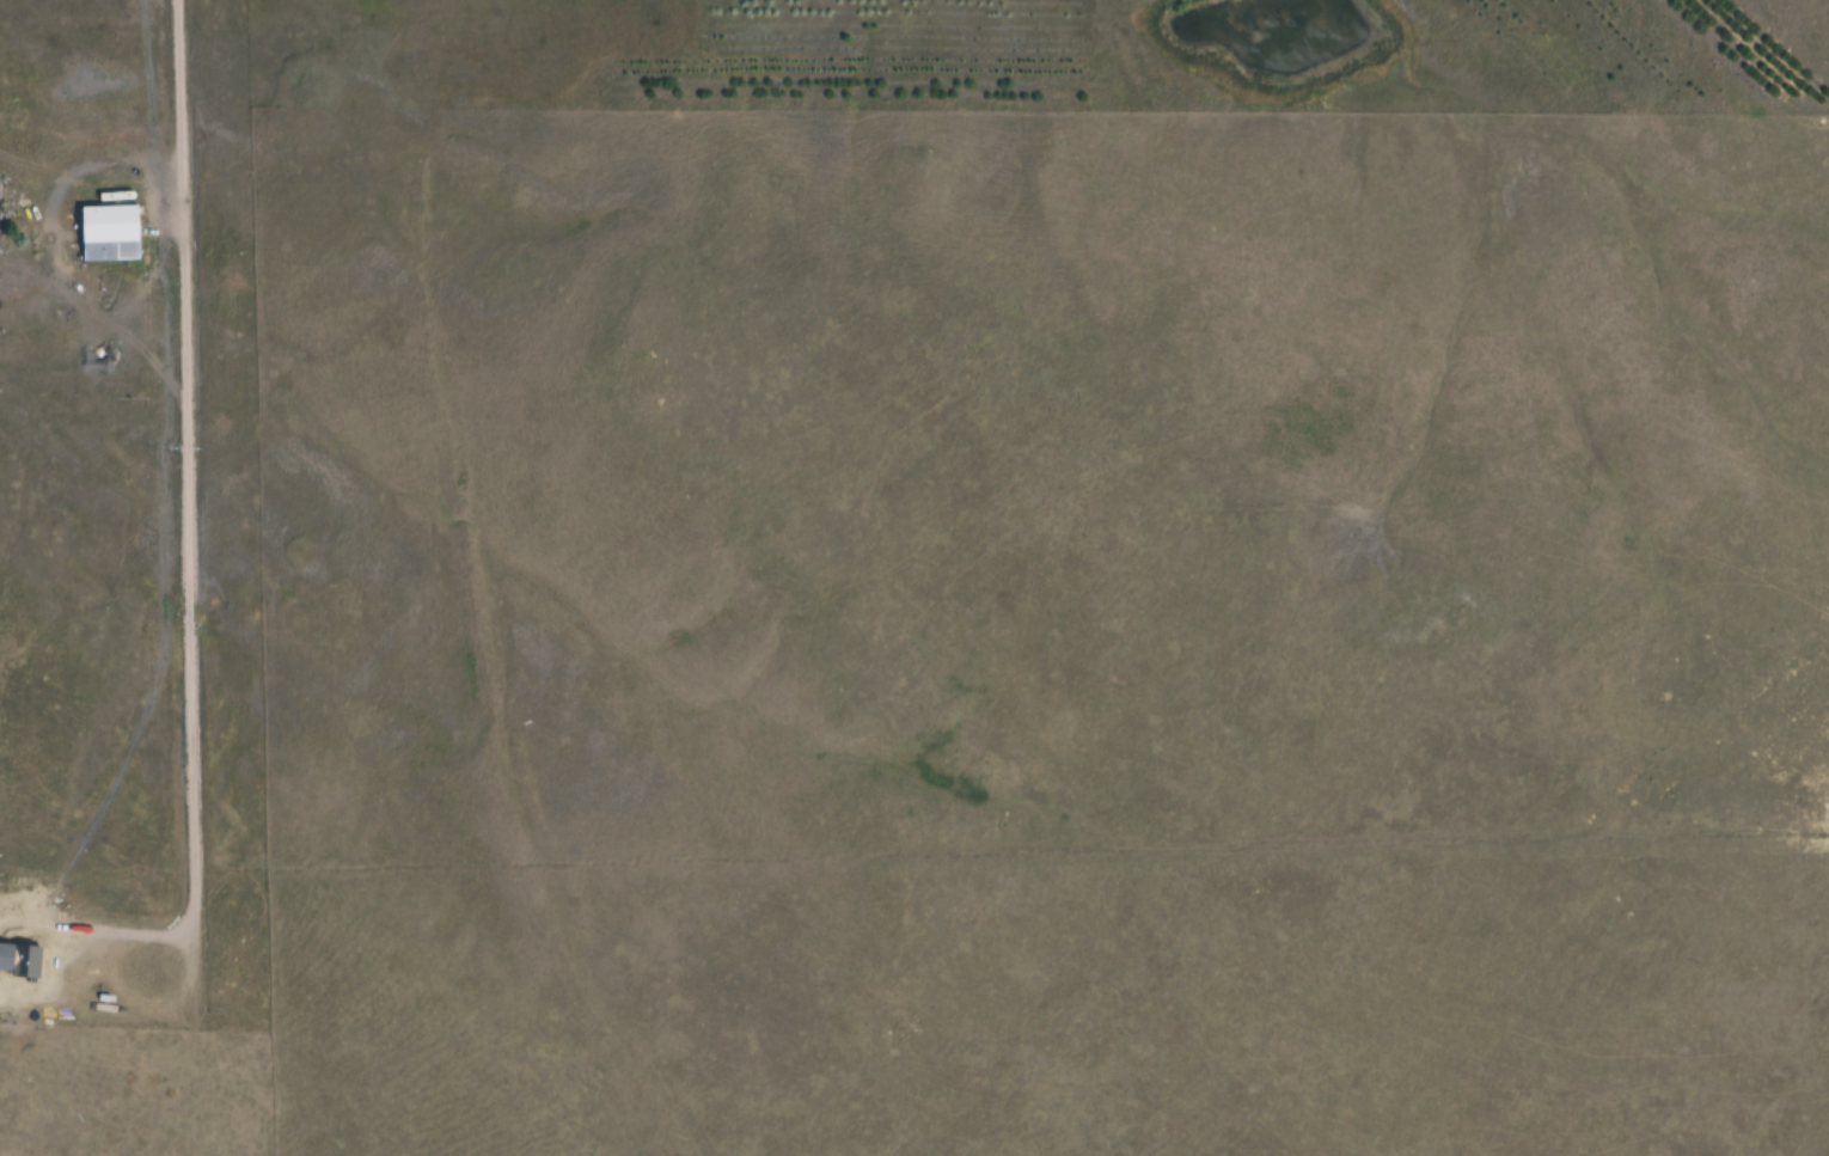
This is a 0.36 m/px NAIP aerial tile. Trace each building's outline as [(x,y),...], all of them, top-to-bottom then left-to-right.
[(137,262),(136,206),(79,207),(79,262),(137,262)] [(14,920),(14,911),(0,911),(0,920),(14,920)]
